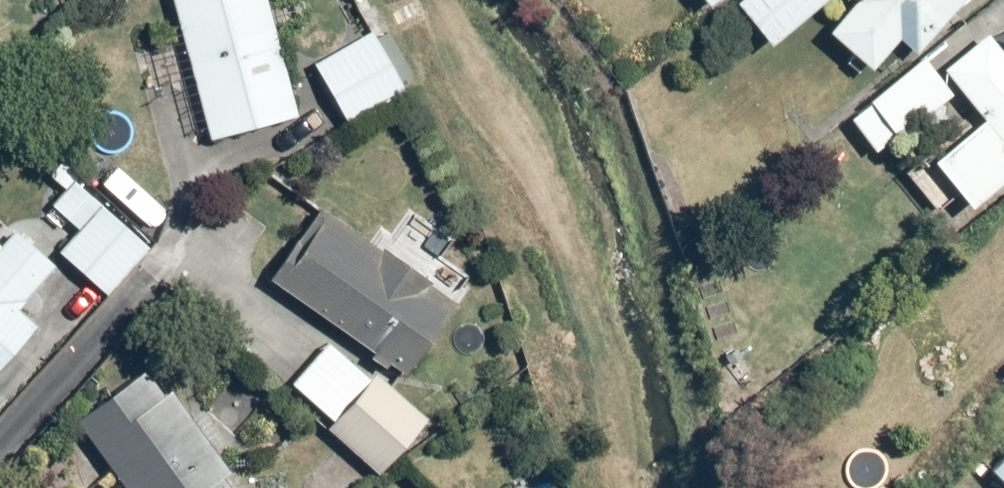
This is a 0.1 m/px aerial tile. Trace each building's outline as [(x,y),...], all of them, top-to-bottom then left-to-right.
[(205,141),(296,120),(269,0),(173,0),(205,141)] [(730,2),(767,42),(814,0),(732,0),(730,2)] [(821,23),(862,68),(896,37),(910,52),(961,0),(848,0),(821,23)] [(903,171),(938,217),(959,203),(1003,168),(1003,28),(991,38),(985,29),(939,65),(977,115),(923,156),(903,171)] [(372,31),(309,64),(341,123),(404,89),(372,31)] [(917,49),(838,115),(871,155),(951,89),(917,49)] [(43,317),(27,303),(68,259),(91,280),(84,288),(100,302),(163,232),(72,148),(47,176),(59,187),(50,197),(57,203),(44,218),(31,205),(0,239),(0,364),(43,317)] [(329,190),(267,278),(367,349),(363,355),(406,384),(472,290),(329,190)] [(321,338),(285,383),(328,417),(323,423),(382,471),(427,416),(371,371),(368,375),(321,338)] [(73,423),(121,487),(233,487),(223,474),(231,467),(154,363),(73,423)]
